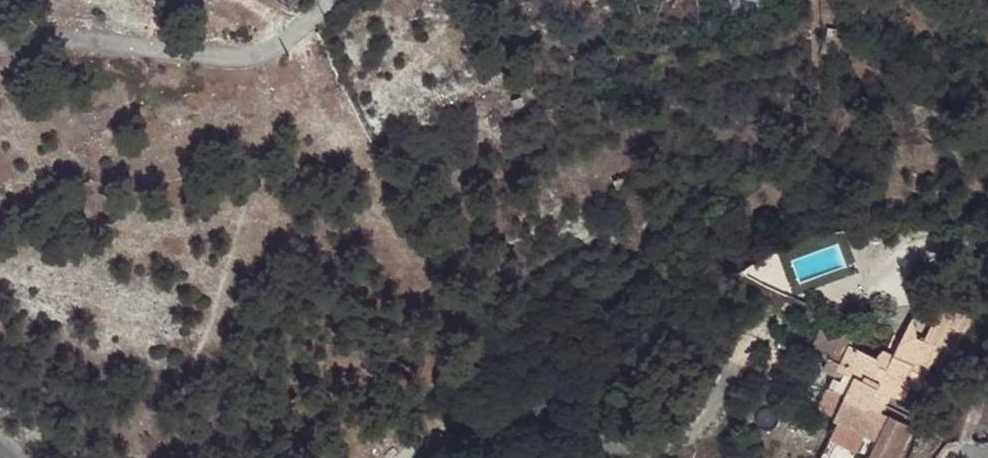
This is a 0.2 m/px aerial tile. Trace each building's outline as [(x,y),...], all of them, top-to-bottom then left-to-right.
[(835,339),(847,346),(854,332),(846,327),(837,334),(835,339)] [(877,368),(874,360),(847,346),(840,360),(827,353),(818,370),(832,377),(834,372),(840,374),(832,391),(822,392),(813,410),(829,419),(827,424),(872,446),(884,420),(876,415),(886,395),(900,403),(909,386),(902,382),(907,373),(920,380),(934,350),(912,339),(894,348),(889,357),(883,372),(877,368)] [(840,360),(847,346),(835,339),(827,353),(840,360)] [(878,351),(874,360),(877,368),(883,372),(889,357),(878,351)]
